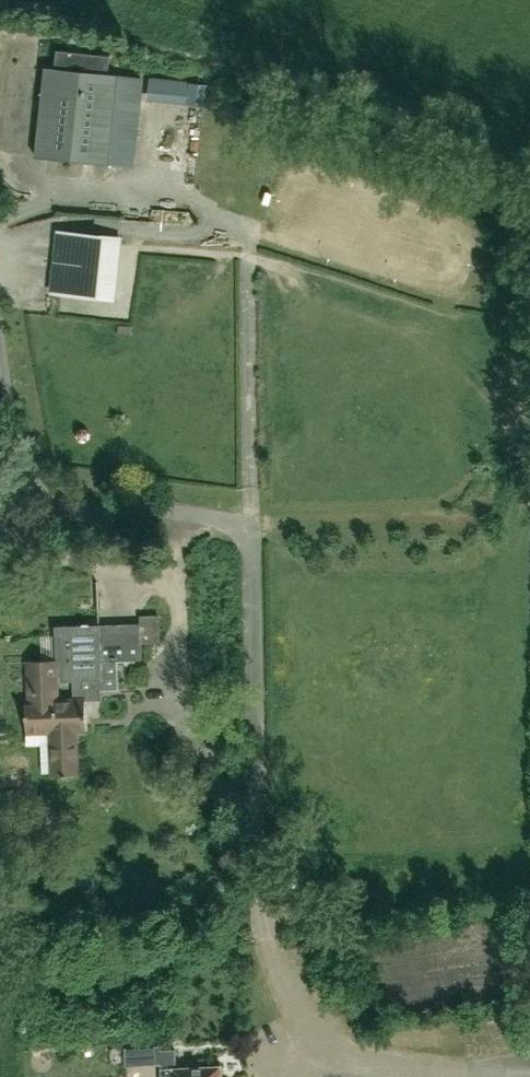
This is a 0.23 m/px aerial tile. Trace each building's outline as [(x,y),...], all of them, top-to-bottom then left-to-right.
[(58,50),(56,63),(108,68),(110,55),(58,50)] [(46,69),(36,156),(108,164),(129,166),(133,139),(111,136),(117,77),(46,69)] [(192,84),(190,104),(204,105),(206,86),(192,84)] [(114,296),(121,242),(71,236),(64,291),(114,296)] [(35,298),(14,300),(15,312),(36,310),(35,298)] [(160,615),(141,615),(141,624),(142,643),(160,643),(160,615)] [(87,732),(86,701),(103,701),(102,691),(119,690),(118,662),(143,662),(142,643),(141,624),(56,627),(57,661),(30,662),(31,706),(26,706),(27,734),(51,733),(52,777),(79,776),(77,732),(87,732)] [(176,1068),(175,1051),(161,1051),(158,1052),(159,1063),(159,1069),(176,1068)] [(222,1066),(176,1068),(159,1069),(160,1076),(222,1076),(222,1066)]
